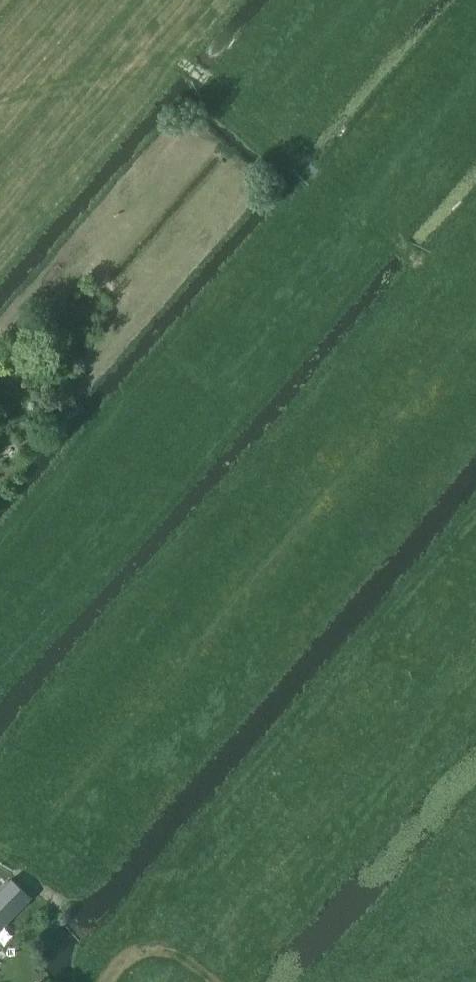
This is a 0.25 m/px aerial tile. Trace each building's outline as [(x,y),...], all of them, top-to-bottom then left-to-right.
[(8,877),(0,887),(0,927),(28,894),(8,877)]
